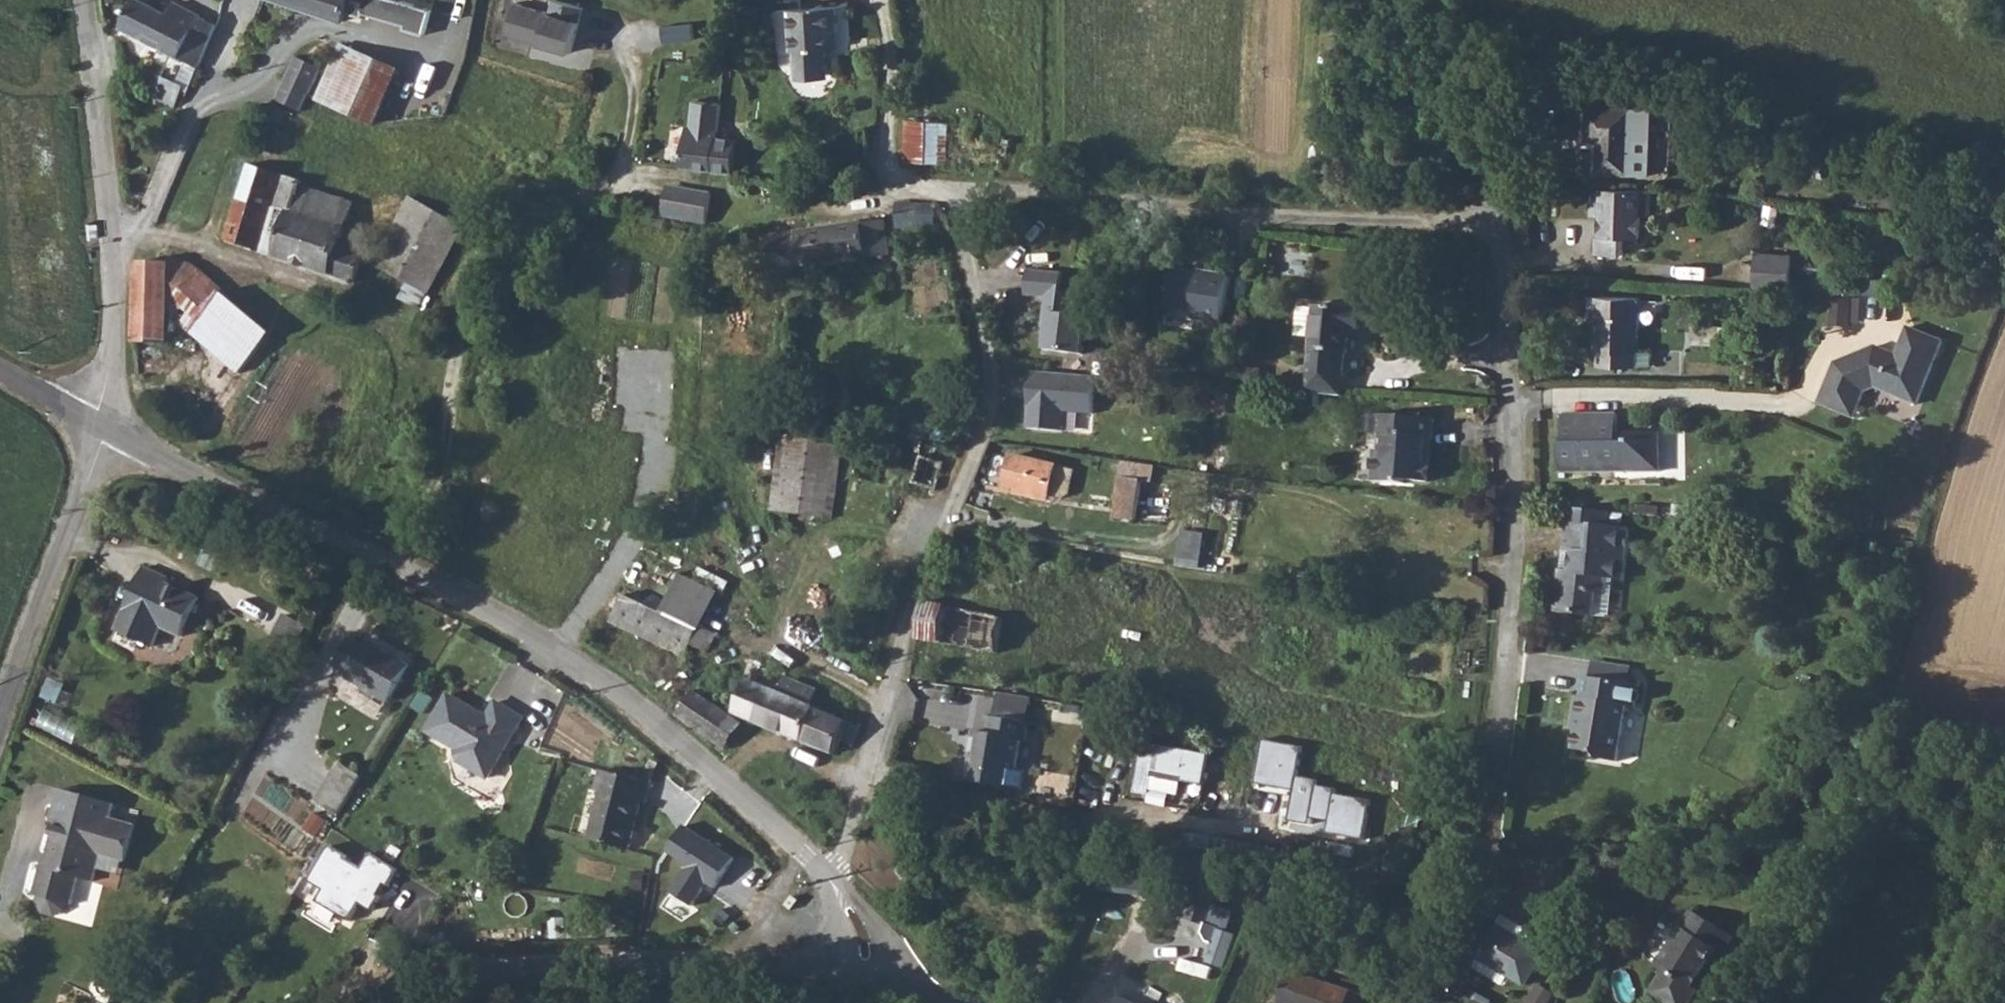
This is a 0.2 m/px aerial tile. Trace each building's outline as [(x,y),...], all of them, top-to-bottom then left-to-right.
[(217,24),(176,4),(173,12),(148,0),(141,0),(126,30),(205,69),(225,28),(217,24)] [(356,0),(277,0),(347,23),(351,12),(356,0)] [(401,0),(356,0),(351,12),(366,18),(366,13),(409,24),(407,29),(426,34),(433,9),(401,0)] [(517,0),(507,33),(573,53),(584,19),(517,0)] [(818,71),(816,47),(827,46),(824,4),(777,8),(780,50),(786,49),(788,73),(818,71)] [(408,74),(343,42),(317,97),(382,128),(408,74)] [(325,62),(301,50),(281,92),(305,103),(325,62)] [(188,93),(176,88),(167,109),(179,114),(188,93)] [(681,161),(712,166),(718,129),(719,121),(722,101),(696,96),(692,122),(687,122),(681,161)] [(1628,110),(1581,108),(1580,142),(1592,142),(1591,174),(1626,175),(1628,110)] [(950,123),(907,121),(905,161),(948,164),(950,123)] [(738,132),(718,129),(712,166),(732,169),(738,132)] [(305,183),(254,165),(229,243),(334,275),(342,248),(355,204),(305,186),(305,183)] [(1647,192),(1586,188),(1584,216),(1594,217),(1593,237),(1589,236),(1588,254),(1618,255),(1619,239),(1635,240),(1637,217),(1646,217),(1647,192)] [(698,193),(674,189),(671,214),(695,218),(698,193)] [(698,193),(695,218),(705,219),(708,195),(698,193)] [(415,197),(380,265),(433,292),(468,225),(415,197)] [(939,202),(900,201),(899,227),(939,228),(939,202)] [(892,249),(886,213),(864,217),(870,252),(892,249)] [(870,252),(864,217),(755,236),(761,271),(801,264),(870,252)] [(370,257),(342,248),(334,275),(361,284),(370,257)] [(1791,289),(1794,252),(1757,250),(1754,286),(1791,289)] [(188,255),(140,257),(143,339),(175,338),(173,279),(174,278),(188,255)] [(228,284),(204,261),(202,264),(188,255),(174,278),(204,307),(228,284)] [(1022,268),(1018,293),(1039,296),(1035,327),(1041,328),(1039,349),(1076,354),(1081,317),(1051,313),(1056,273),(1022,268)] [(1191,312),(1191,319),(1222,322),(1226,275),(1195,272),(1195,275),(1170,273),(1167,310),(1191,312)] [(276,332),(228,284),(204,307),(192,320),(240,368),(276,332)] [(1849,293),(1831,293),(1830,323),(1847,324),(1849,293)] [(1646,294),(1602,296),(1604,350),(1606,350),(1607,366),(1646,364),(1645,349),(1648,349),(1646,294)] [(1292,336),(1309,337),(1311,308),(1295,307),(1292,336)] [(1358,311),(1311,308),(1309,337),(1307,368),(1304,368),(1302,393),(1314,394),(1340,396),(1342,372),(1344,372),(1345,358),(1345,355),(1347,332),(1357,332),(1358,311)] [(1940,342),(1904,327),(1893,354),(1871,345),(1831,362),(1815,402),(1850,417),(1860,391),(1872,386),(1914,404),(1940,342)] [(1031,430),(1063,433),(1065,414),(1093,417),(1097,379),(1036,373),(1031,430)] [(1381,435),(1382,416),(1374,415),(1373,434),(1381,435)] [(1634,415),(1576,416),(1576,444),(1574,444),(1574,473),(1675,472),(1675,432),(1634,433),(1634,415)] [(1439,420),(1382,416),(1381,435),(1386,435),(1385,453),(1379,452),(1377,482),(1409,485),(1410,482),(1433,484),(1434,465),(1431,465),(1432,457),(1436,457),(1437,440),(1439,420)] [(782,437),(774,513),(832,519),(840,443),(782,437)] [(897,468),(901,449),(873,444),(870,463),(897,468)] [(1009,455),(1003,489),(1048,497),(1054,463),(1009,455)] [(943,465),(923,458),(912,485),(932,493),(943,465)] [(1116,478),(1111,518),(1133,521),(1137,494),(1138,481),(1116,478)] [(1600,513),(1572,510),(1568,553),(1577,554),(1575,574),(1566,573),(1561,617),(1595,621),(1597,598),(1607,599),(1609,581),(1628,583),(1632,533),(1610,531),(1599,529),(1600,513)] [(1610,531),(1612,514),(1600,513),(1599,529),(1610,531)] [(1183,529),(1179,562),(1203,565),(1207,531),(1183,529)] [(609,581),(701,623),(717,588),(626,546),(609,581)] [(1568,553),(1566,573),(1575,574),(1577,554),(1568,553)] [(203,596),(168,581),(171,575),(149,565),(121,626),(157,642),(166,621),(187,631),(203,596)] [(609,581),(596,610),(688,652),(701,623),(609,581)] [(925,602),(921,628),(920,640),(944,643),(949,606),(925,602)] [(949,606),(944,643),(975,647),(981,610),(949,606)] [(981,610),(975,647),(1005,652),(1010,614),(981,610)] [(412,664),(370,641),(366,649),(351,641),(337,667),(350,674),(347,679),(390,703),(412,664)] [(853,760),(868,728),(815,705),(822,688),(788,673),(781,689),(753,676),(738,709),(853,760)] [(1571,721),(1578,723),(1571,755),(1593,760),(1598,761),(1617,764),(1627,712),(1635,714),(1640,693),(1585,682),(1581,703),(1575,702),(1571,721)] [(679,714),(723,747),(728,751),(749,724),(735,714),(699,687),(679,714)] [(522,718),(498,704),(487,724),(474,717),(477,711),(450,697),(429,734),(461,751),(456,761),(489,779),(522,718)] [(1036,723),(1040,702),(1007,697),(1003,717),(1036,723)] [(48,710),(41,724),(74,741),(82,727),(48,710)] [(984,768),(981,786),(1028,794),(1032,769),(1024,767),(1028,741),(1033,742),(1036,723),(1003,717),(1001,717),(998,735),(984,732),(979,767),(984,768)] [(1327,832),(1363,837),(1369,801),(1336,797),(1337,789),(1321,786),(1322,779),(1298,776),(1302,747),(1259,740),(1252,785),(1292,790),(1287,822),(1307,825),(1309,814),(1330,817),(1327,832)] [(1182,785),(1203,782),(1208,756),(1141,743),(1132,790),(1179,799),(1182,785)] [(322,800),(343,814),(367,776),(345,763),(322,800)] [(975,785),(981,786),(984,768),(979,767),(975,785)] [(644,781),(597,768),(592,788),(596,790),(583,835),(621,846),(634,801),(638,802),(644,781)] [(67,790),(62,789),(53,822),(58,823),(67,790)] [(43,912),(55,916),(66,910),(67,904),(72,905),(80,877),(94,881),(102,855),(126,862),(136,825),(112,819),(116,804),(67,790),(58,823),(49,856),(51,856),(49,865),(44,864),(35,895),(39,896),(38,902),(43,912)] [(674,891),(696,904),(706,888),(713,892),(735,857),(687,827),(673,850),(692,861),(674,891)] [(755,851),(766,841),(759,833),(748,843),(755,851)] [(330,851),(308,887),(323,895),(316,907),(348,927),(359,908),(371,916),(380,901),(378,900),(384,889),(388,891),(398,875),(371,859),(361,874),(345,864),(347,862),(330,851)] [(1103,866),(1101,890),(1164,896),(1166,872),(1103,866)] [(1694,903),(1659,958),(1666,963),(1656,979),(1659,992),(1675,1002),(1680,1002),(1689,1000),(1700,983),(1695,979),(1718,942),(1725,947),(1736,930),(1694,903)] [(1510,923),(1474,958),(1512,998),(1540,972),(1527,958),(1535,950),(1510,923)] [(1228,967),(1238,931),(1213,924),(1204,960),(1228,967)] [(1330,984),(1291,969),(1278,1002),(1323,1002),(1330,984)] [(1323,1002),(1372,1002),(1373,1001),(1330,984),(1323,1002)] [(1429,990),(1420,1001),(1418,1002),(1431,1002),(1437,996),(1429,990)]
